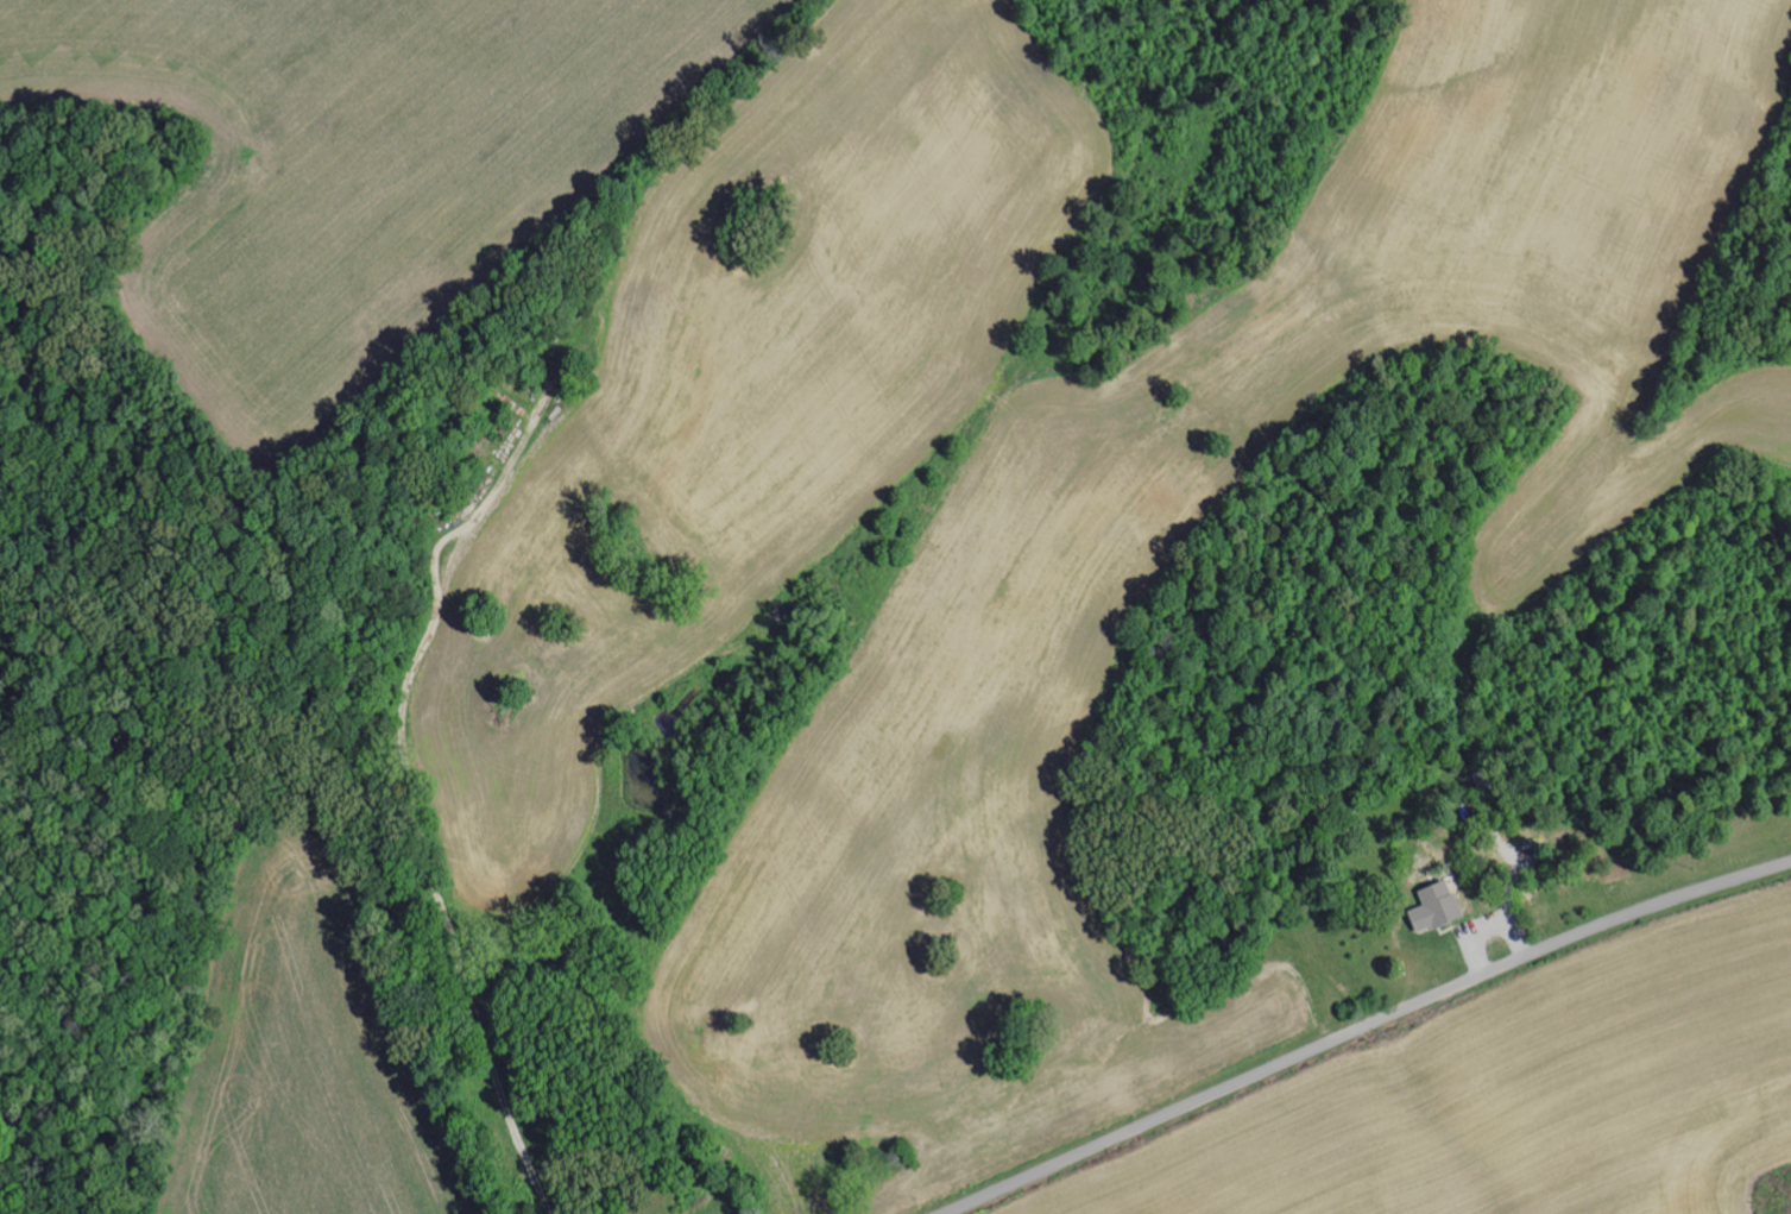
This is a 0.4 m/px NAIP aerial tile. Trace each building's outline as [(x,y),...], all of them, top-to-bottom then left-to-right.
[(1419,934),(1465,918),(1451,880),(1420,891),(1425,905),(1411,910),(1419,934)]
